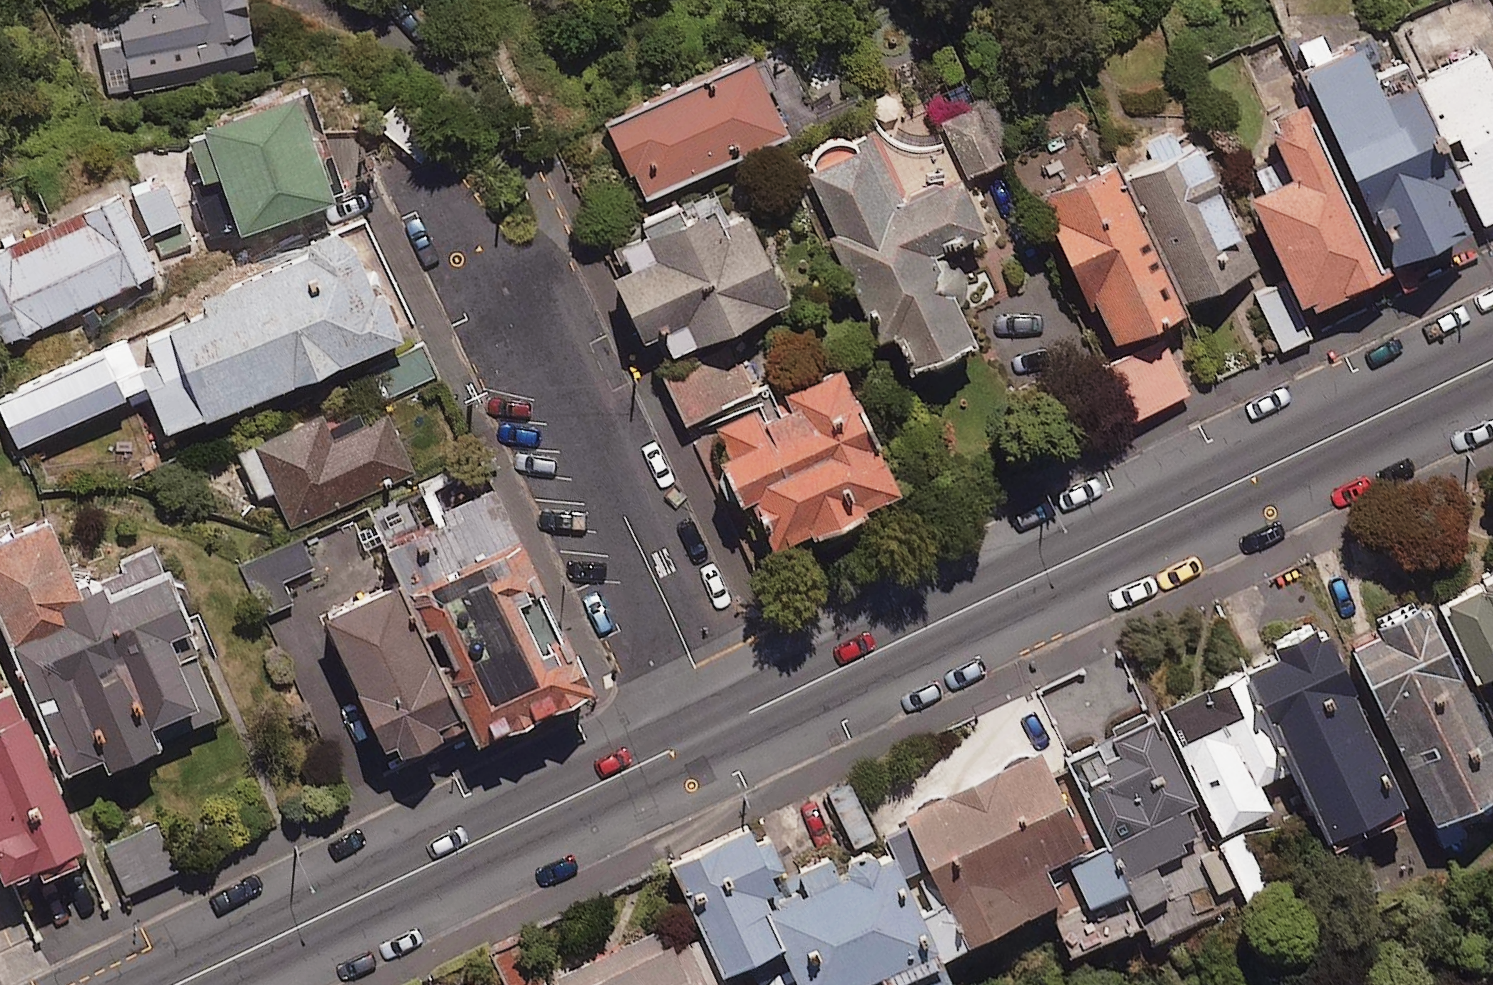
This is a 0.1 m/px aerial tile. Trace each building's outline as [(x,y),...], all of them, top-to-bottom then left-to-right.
[(246,0),(190,0),(95,21),(113,98),(260,64),(246,0)] [(1465,177),(1419,80),(1389,95),(1365,42),(1311,68),(1403,261),(1474,228),(1453,183),(1465,177)] [(1465,177),(1487,222),(1492,219),(1492,68),(1484,49),(1419,80),(1465,177)] [(782,88),(767,54),(612,123),(644,197),(791,132),(773,93),(782,88)] [(201,192),(215,234),(238,227),(240,231),(335,199),(299,92),(190,129),(207,179),(221,174),(224,184),(201,192)] [(443,134),(396,100),(378,124),(425,158),(443,134)] [(1009,158),(987,101),(946,117),(969,174),(1009,158)] [(1260,267),(1201,138),(1184,146),(1175,125),(1144,140),(1151,157),(1124,170),(1184,302),(1260,267)] [(938,254),(989,231),(962,172),(906,198),(879,140),(811,171),(839,231),(831,234),(880,339),(898,331),(916,371),(974,345),(959,313),(968,296),(967,279),(958,264),(938,254)] [(1188,311),(1184,302),(1124,170),(1121,162),(1044,197),(1112,346),(1188,311)] [(1340,195),(1348,191),(1335,162),(1252,201),(1301,304),(1313,299),(1317,306),(1387,273),(1355,206),(1348,210),(1340,195)] [(165,172),(131,186),(152,235),(185,221),(165,172)] [(40,231),(0,250),(0,315),(12,340),(158,271),(121,193),(55,224),(60,234),(45,241),(40,231)] [(727,224),(718,204),(687,218),(681,205),(645,222),(663,259),(619,279),(647,339),(673,327),(683,350),(790,301),(750,214),(727,224)] [(145,371),(170,433),(404,337),(376,267),(371,269),(353,227),(309,245),(313,254),(206,298),(211,312),(148,338),(159,365),(145,371)] [(1313,334),(1288,280),(1258,294),(1282,348),(1313,334)] [(139,299),(90,319),(104,350),(152,330),(139,299)] [(1190,392),(1166,340),(1106,368),(1130,420),(1190,392)] [(760,496),(782,543),(812,529),(817,539),(872,513),(870,508),(903,492),(878,440),(883,438),(843,366),(784,394),(775,376),(751,388),(729,341),(665,371),(689,421),(709,411),(732,459),(724,463),(744,504),(760,496)] [(376,369),(387,394),(434,375),(424,350),(376,369)] [(106,354),(0,401),(0,402),(19,444),(125,397),(106,354)] [(261,498),(278,490),(294,524),(414,470),(389,414),(331,441),(321,418),(241,454),(261,498)] [(591,675),(498,478),(381,532),(398,568),(313,608),(390,770),(591,675)] [(170,577),(157,545),(122,560),(125,568),(79,587),(52,519),(0,541),(0,604),(67,767),(105,752),(110,766),(161,745),(153,724),(201,704),(207,720),(226,712),(195,638),(177,646),(172,634),(195,624),(175,575),(170,577)] [(316,565),(304,537),(246,562),(258,590),(316,565)] [(1437,595),(1474,668),(1487,661),(1492,673),(1492,566),(1437,595)] [(1455,795),(1492,777),(1492,740),(1420,586),(1341,623),(1447,847),(1474,835),(1455,795)] [(1403,802),(1318,614),(1242,649),(1327,837),(1403,802)] [(1283,763),(1240,670),(1163,706),(1219,826),(1268,803),(1256,776),(1283,763)] [(83,859),(78,847),(87,843),(19,682),(3,689),(0,683),(0,858),(9,880),(42,866),(45,874),(83,859)] [(1067,762),(1133,907),(1168,891),(1153,857),(1197,837),(1143,718),(1064,755),(1067,762)] [(1064,755),(1055,735),(876,817),(936,949),(1061,892),(1045,859),(1086,840),(1053,768),(1067,762),(1064,755)] [(745,818),(667,854),(716,961),(775,934),(792,969),(761,983),(762,984),(832,984),(830,979),(871,960),(883,984),(926,984),(945,976),(879,832),(829,854),(825,846),(787,864),(794,878),(776,886),(745,818)] [(180,868),(159,821),(101,848),(122,894),(180,868)] [(1244,828),(1218,841),(1246,898),(1272,885),(1244,828)] [(1120,887),(1101,846),(1071,860),(1090,901),(1120,887)] [(1134,923),(1124,902),(1060,934),(1071,955),(1134,923)] [(683,906),(546,978),(550,984),(725,984),(683,906)] [(489,973),(462,984),(494,984),(489,973)]
